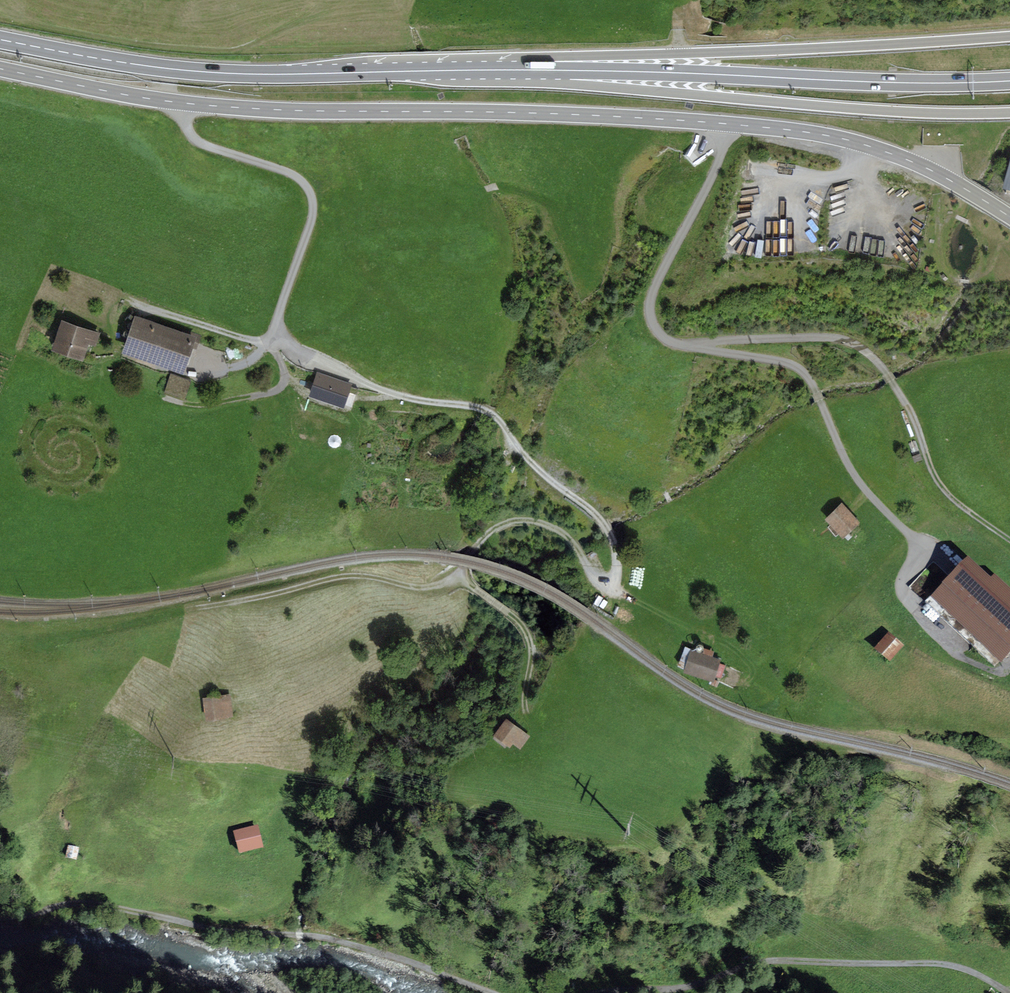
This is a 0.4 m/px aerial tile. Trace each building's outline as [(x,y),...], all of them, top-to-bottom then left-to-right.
[(691,147),(685,154),(696,164),(702,158),(691,147)] [(759,199),(759,184),(745,184),(745,199),(759,199)] [(193,335),(134,316),(121,353),(184,374),(195,342),(199,343),(202,336),(194,333),(193,335)] [(101,333),(61,320),(51,350),(83,361),(88,344),(96,347),(101,333)] [(191,380),(170,373),(164,394),(184,400),(191,380)] [(842,503),(824,519),(842,539),(860,523),(842,503)] [(967,560),(930,600),(1001,665),(1009,656),(1009,592),(994,577),(990,581),(967,560)] [(888,634),(873,652),(889,665),(904,647),(888,634)] [(722,660),(693,650),(687,670),(716,680),(722,660)] [(230,694),(202,699),(206,722),(234,717),(230,694)] [(530,736),(506,718),(493,736),(510,748),(512,744),(520,749),(530,736)] [(258,827),(233,833),(239,856),(263,850),(258,827)] [(79,849),(68,847),(65,860),(77,862),(79,849)]
